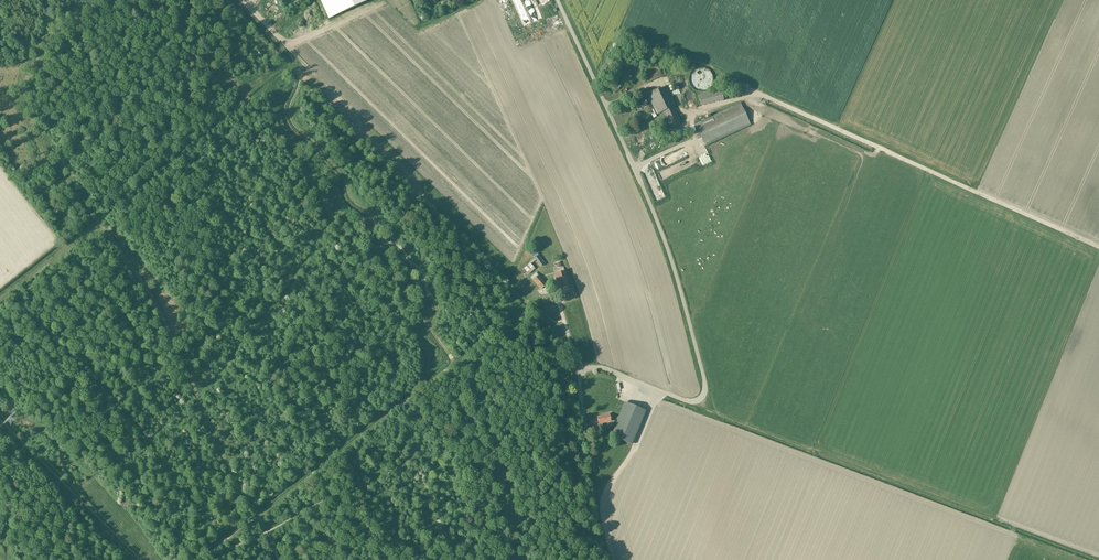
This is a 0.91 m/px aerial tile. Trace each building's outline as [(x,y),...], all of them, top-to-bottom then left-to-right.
[(330,19),(370,0),(321,0),(330,19)] [(526,24),(532,22),(525,0),(518,0),(526,24)] [(538,0),(527,0),(535,20),(544,16),(538,0)] [(662,76),(655,62),(640,69),(647,83),(662,76)] [(693,68),(696,84),(703,82),(703,85),(710,83),(710,80),(715,79),(713,72),(712,73),(711,68),(707,68),(707,66),(693,68)] [(676,105),(667,86),(647,95),(648,97),(644,99),(644,98),(635,102),(638,110),(647,106),(646,104),(651,102),(657,114),(662,112),(670,128),(681,123),(673,107),(676,105)] [(723,100),(721,89),(698,95),(701,105),(723,100)] [(705,145),(750,124),(740,104),(695,125),(705,145)] [(683,119),(690,117),(688,109),(680,111),(683,119)] [(656,159),(663,177),(691,167),(690,162),(691,162),(688,154),(674,160),(674,158),(678,157),(677,156),(685,153),(683,148),(679,149),(679,150),(656,159)] [(545,264),(539,255),(535,258),(541,267),(545,264)] [(534,266),(530,263),(524,269),(528,272),(534,266)] [(568,286),(564,271),(556,273),(560,288),(568,286)] [(546,284),(538,275),(536,273),(530,277),(541,289),(546,284)] [(625,402),(644,408),(646,401),(627,395),(625,402)] [(632,443),(645,411),(625,403),(612,435),(632,443)] [(610,421),(609,414),(598,417),(599,423),(598,423),(599,428),(603,427),(602,423),(610,421)]
